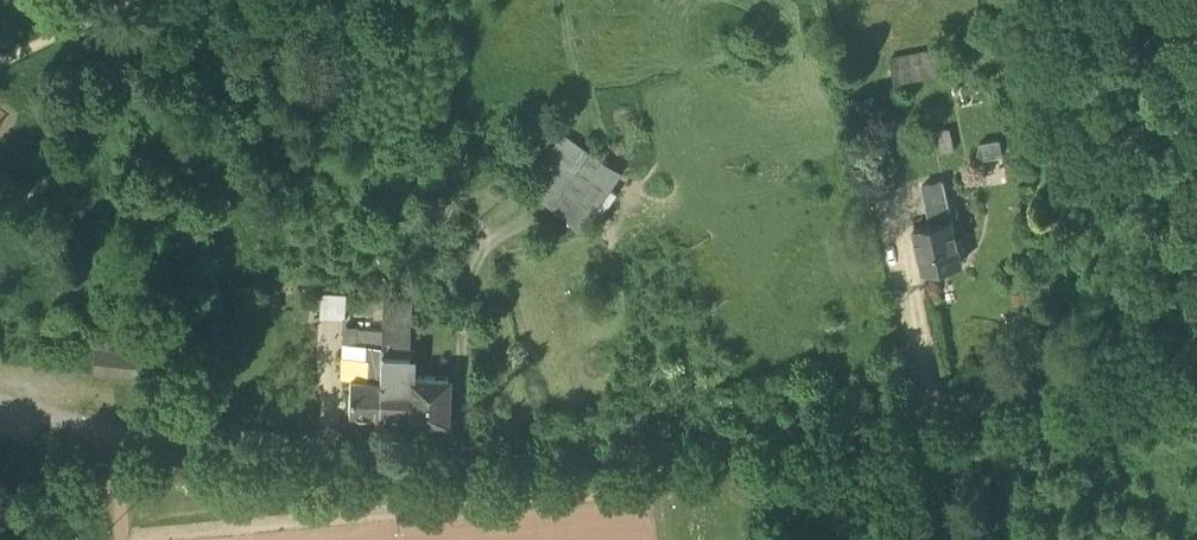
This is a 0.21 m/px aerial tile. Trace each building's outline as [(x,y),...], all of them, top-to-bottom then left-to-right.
[(890,59),(895,82),(942,72),(937,49),(890,59)] [(864,108),(867,122),(878,120),(875,105),(864,108)] [(938,131),(943,152),(955,149),(951,129),(938,131)] [(526,189),(551,207),(563,189),(588,153),(562,135),(526,189)] [(975,143),(978,160),(1002,155),(999,139),(975,143)] [(563,189),(578,199),(603,163),(588,153),(563,189)] [(620,175),(603,163),(565,217),(582,228),(591,215),(609,189),(620,175)] [(922,186),(930,223),(952,218),(944,181),(922,186)] [(565,217),(578,199),(563,189),(551,207),(565,217)] [(617,194),(609,189),(591,215),(598,220),(617,194)] [(957,197),(960,211),(971,209),(968,195),(957,197)] [(957,239),(952,218),(930,223),(915,226),(925,271),(962,263),(960,254),(965,252),(962,238),(957,239)] [(318,318),(344,320),(346,294),(320,292),(318,318)] [(383,295),(382,329),(381,345),(381,357),(380,380),(407,381),(408,375),(411,296),(383,295)] [(366,344),(381,345),(382,329),(357,328),(356,345),(366,345),(366,344)] [(365,357),(366,345),(356,345),(342,344),(340,379),(350,379),(367,380),(368,357),(365,357)] [(365,357),(368,357),(368,356),(381,357),(381,345),(366,344),(366,345),(365,357)] [(94,372),(151,377),(153,353),(96,348),(94,372)] [(368,357),(367,380),(380,380),(381,357),(368,356),(368,357)] [(407,381),(380,380),(378,414),(407,415),(407,418),(446,420),(448,376),(408,375),(407,381)] [(378,414),(380,380),(367,380),(350,379),(349,413),(378,414)] [(96,465),(97,473),(108,472),(107,464),(96,465)]
